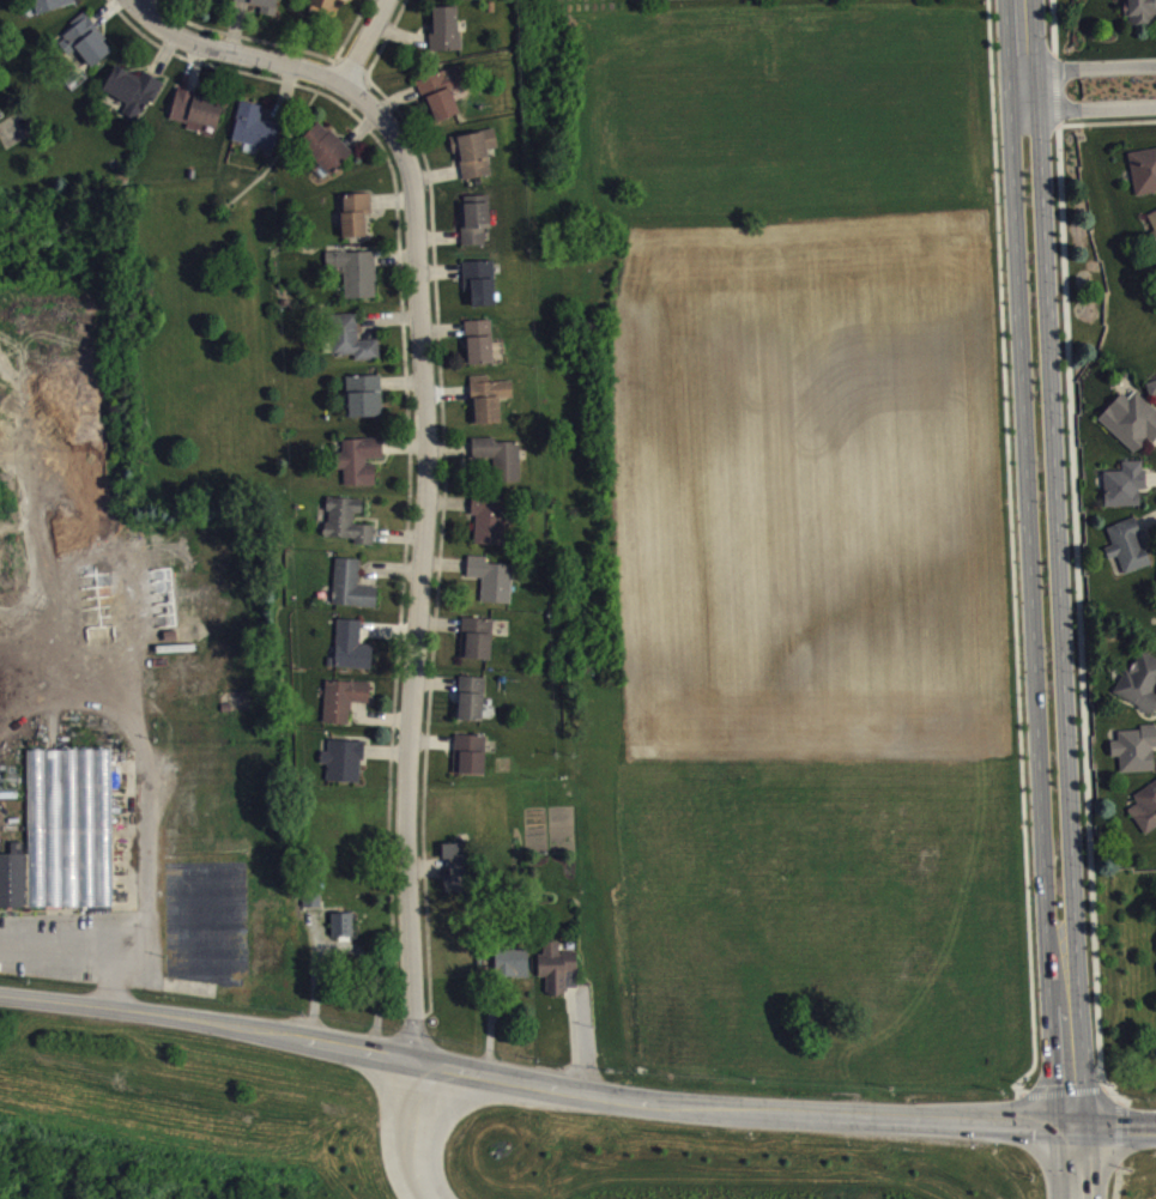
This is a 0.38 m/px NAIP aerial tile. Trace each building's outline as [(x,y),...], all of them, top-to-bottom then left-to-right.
[(38,23),(78,11),(74,0),(31,0),(38,23)] [(201,9),(209,0),(191,0),(201,9)] [(264,14),(262,22),(278,24),(282,0),(238,0),(236,9),(264,14)] [(313,12),(338,21),(345,0),(317,0),(313,12)] [(1130,33),(1155,32),(1155,0),(1129,0),(1130,33)] [(435,15),(436,31),(432,31),(432,59),(462,58),(461,15),(435,15)] [(93,76),(116,58),(85,20),(72,30),(75,34),(57,48),(73,68),(81,61),(93,76)] [(417,90),(424,106),(428,105),(439,131),(463,121),(453,97),(467,91),(460,72),(417,90)] [(105,98),(131,111),(126,121),(140,128),(149,108),(155,111),(166,90),(146,80),(142,87),(117,74),(105,98)] [(226,108),(178,98),(172,129),(198,134),(199,131),(221,136),(226,108)] [(234,148),(277,157),(283,133),(262,129),(265,113),(243,108),(234,148)] [(354,159),(321,128),(300,151),(334,182),(354,159)] [(465,187),(492,184),(489,157),(500,156),(498,138),(451,143),(453,160),(462,159),(465,187)] [(1131,160),(1137,203),(1155,201),(1155,157),(1131,160)] [(342,202),(344,245),(369,244),(368,222),(374,221),(373,201),(342,202)] [(492,203),(463,204),(464,253),(487,253),(486,236),(493,236),(492,203)] [(377,259),(328,260),(328,278),(346,277),(347,306),(378,306),(377,259)] [(465,269),(466,299),(474,299),(474,314),(497,314),(496,268),(465,269)] [(382,367),(381,347),(360,348),(359,321),(335,322),(336,363),(357,362),(358,368),(382,367)] [(495,372),(494,328),(468,329),(469,372),(495,372)] [(351,425),(384,424),(382,383),(350,384),(351,425)] [(515,389),(491,389),(491,383),(472,384),(474,432),(503,431),(502,406),(515,406),(515,389)] [(1151,403),(1155,402),(1155,388),(1147,391),(1151,403)] [(1137,461),(1151,445),(1155,450),(1155,449),(1155,417),(1132,395),(1101,428),(1137,461)] [(523,490),(522,449),(499,450),(498,445),(474,446),(475,471),(494,470),(494,491),(523,490)] [(377,493),(377,468),(385,468),(385,446),(345,447),(345,460),(339,460),(340,477),(346,477),(346,494),(377,493)] [(1107,515),(1142,514),(1141,497),(1147,497),(1146,469),(1124,469),(1124,479),(1106,479),(1107,515)] [(365,507),(329,505),(328,517),(329,517),(328,544),(356,546),(356,552),(375,553),(376,533),(356,532),(356,521),(365,521),(365,507)] [(474,523),(478,523),(477,552),(506,553),(508,506),(474,505),(474,523)] [(1126,582),(1153,573),(1137,526),(1109,535),(1115,553),(1107,556),(1110,566),(1120,563),(1126,582)] [(513,611),(514,572),(489,572),(489,564),(470,564),(469,585),(484,586),(483,610),(513,611)] [(379,595),(360,594),(361,567),(338,566),(336,614),(378,615),(379,595)] [(494,626),(463,626),(463,667),(494,667),(494,626)] [(374,676),(375,652),(362,652),(363,628),(339,627),(337,675),(374,676)] [(1155,720),(1155,665),(1138,657),(1118,705),(1155,720)] [(461,728),(486,729),(487,685),(462,685),(461,728)] [(372,690),(328,688),(326,731),(351,732),(352,710),(371,711),(372,690)] [(1155,755),(1155,735),(1120,736),(1120,749),(1113,749),(1113,765),(1122,765),(1122,780),(1155,779),(1155,775),(1155,755)] [(456,781),(487,782),(488,744),(457,743),(456,781)] [(364,791),(365,749),(330,748),(330,759),(323,759),(322,772),(330,772),(329,790),(364,791)] [(29,758),(30,862),(0,862),(0,916),(115,915),(113,758),(29,758)] [(1140,811),(1129,818),(1147,843),(1155,837),(1155,790),(1136,804),(1140,811)] [(472,899),(471,851),(445,851),(445,867),(452,867),(452,884),(447,884),(447,899),(472,899)] [(333,921),(334,945),(355,945),(354,921),(333,921)] [(577,959),(562,959),(562,949),(546,949),(546,962),(540,962),(540,985),(549,985),(549,1003),(567,1003),(567,995),(577,995),(577,959)] [(531,959),(488,958),(487,985),(530,986),(531,959)]
